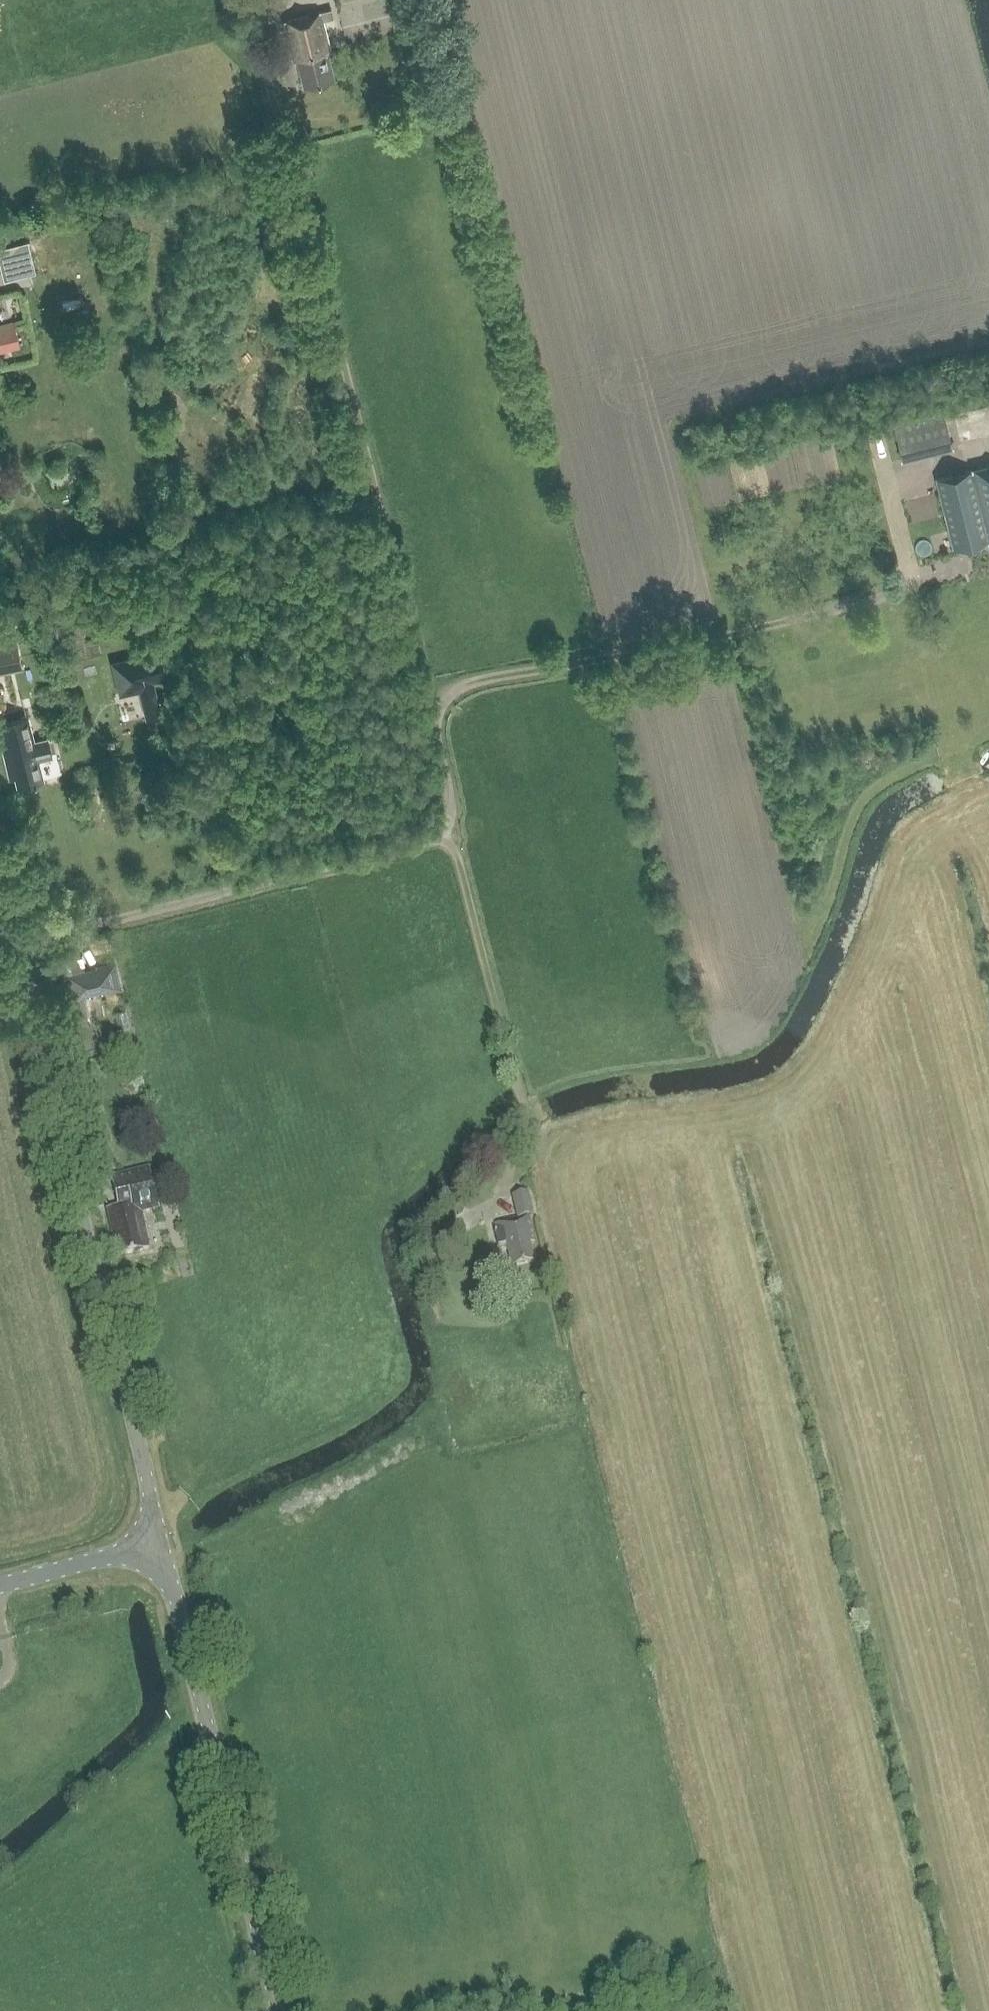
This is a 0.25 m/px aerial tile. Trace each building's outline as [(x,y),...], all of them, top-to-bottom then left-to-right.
[(330,51),(324,21),(334,18),(331,9),(283,22),(293,60),(296,59),(303,86),(334,78),(328,51),(330,51)] [(14,323),(0,326),(0,352),(19,348),(14,323)] [(903,460),(954,446),(943,407),(892,421),(903,460)] [(936,479),(954,549),(988,540),(988,466),(936,479)] [(22,668),(17,643),(0,646),(0,674),(22,668)] [(111,663),(119,697),(154,689),(146,654),(111,663)] [(38,760),(51,757),(47,739),(33,742),(27,719),(0,725),(0,739),(10,779),(15,778),(17,786),(43,780),(38,760)] [(85,969),(66,973),(72,998),(87,994),(89,990),(101,988),(105,990),(119,987),(113,963),(96,967),(96,968),(85,971),(85,969)] [(151,1178),(113,1187),(118,1206),(106,1209),(112,1235),(116,1234),(121,1255),(148,1249),(139,1205),(156,1201),(151,1178)] [(529,1217),(532,1217),(527,1193),(512,1196),(517,1219),(495,1223),(497,1230),(494,1230),(497,1246),(506,1244),(511,1266),(534,1261),(530,1243),(534,1242),(529,1217)]
